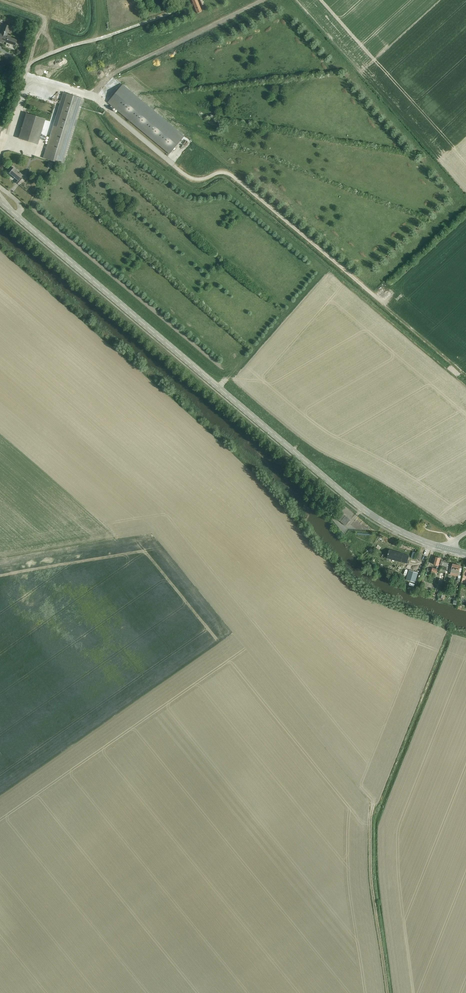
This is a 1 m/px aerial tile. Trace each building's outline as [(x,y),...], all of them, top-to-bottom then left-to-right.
[(201,12),(197,0),(192,0),(197,13),(201,12)] [(17,41),(6,36),(10,27),(5,25),(0,36),(0,41),(3,42),(3,41),(15,45),(17,41)] [(184,136),(122,85),(108,102),(169,153),(184,136)] [(64,164),(84,99),(63,92),(43,158),(64,164)] [(19,138),(38,144),(45,120),(26,114),(19,138)] [(18,181),(16,183),(19,185),(24,179),(22,177),(23,175),(14,168),(9,173),(18,181)] [(345,525),(350,520),(343,514),(338,520),(345,525)] [(411,555),(390,548),(387,557),(408,563),(411,555)] [(444,561),(441,560),(440,565),(445,567),(444,570),(446,570),(447,567),(448,567),(449,563),(444,562),(444,561)] [(459,574),(461,566),(453,564),(451,572),(459,574)] [(415,583),(418,574),(409,571),(407,581),(415,583)]
